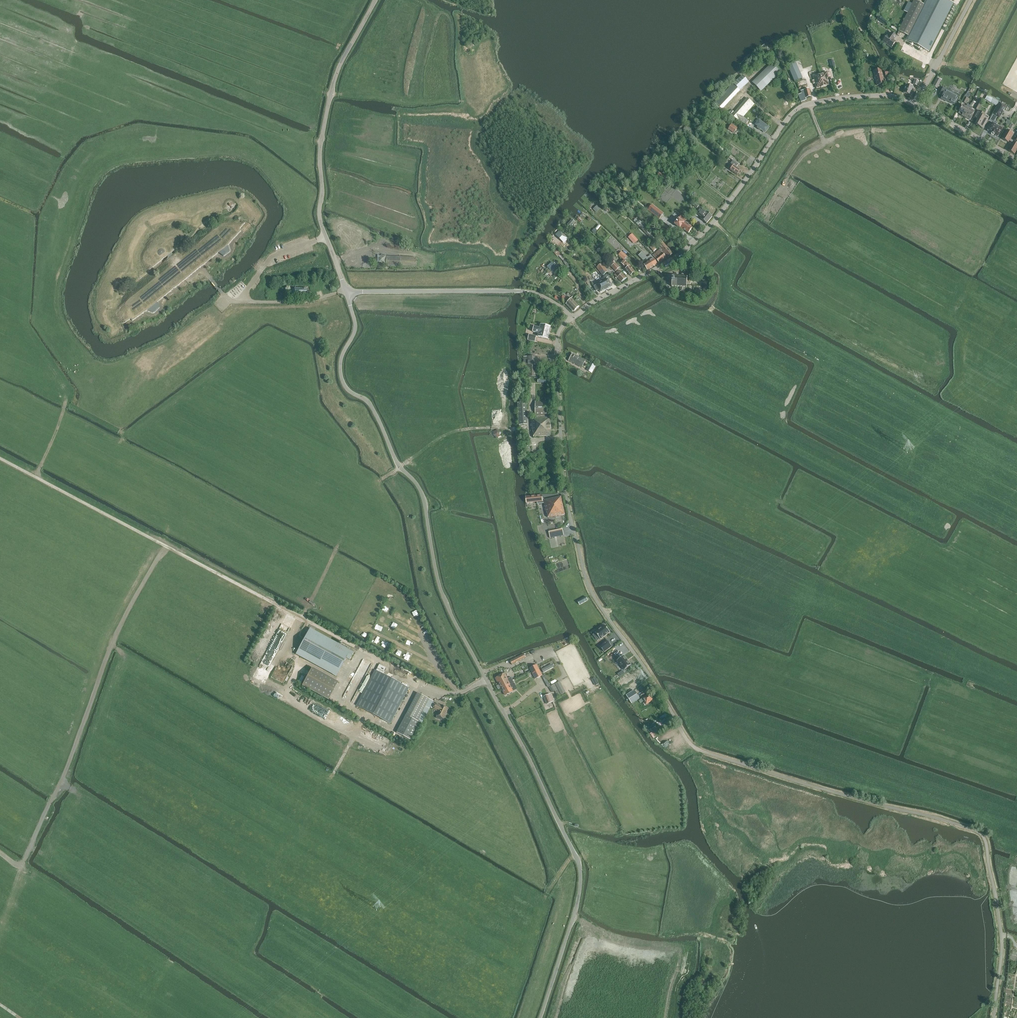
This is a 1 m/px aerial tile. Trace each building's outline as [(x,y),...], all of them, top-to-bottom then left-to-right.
[(899,31),(908,36),(924,4),(915,0),(914,0),(899,31)] [(906,40),(929,52),(954,3),(947,0),(926,0),(908,36),(906,40)] [(879,16),(877,18),(885,24),(887,22),(879,16)] [(883,42),(891,48),(896,42),(893,40),(896,36),(891,33),(888,36),(887,36),(883,42)] [(768,66),(752,82),(757,88),(761,91),(770,82),(780,72),(771,63),(768,66)] [(789,68),(795,81),(803,78),(797,65),(789,68)] [(873,71),(877,86),(885,84),(881,69),(873,71)] [(827,72),(820,74),(824,87),(826,86),(830,85),(829,80),(831,79),(830,76),(828,77),(827,72)] [(824,87),(820,74),(813,76),(814,80),(812,81),(813,84),(815,84),(816,88),(821,87),(821,88),(824,87)] [(748,83),(742,76),(733,84),(740,90),(748,83)] [(937,78),(932,86),(933,86),(937,89),(941,81),(937,78)] [(904,93),(910,95),(913,87),(906,85),(904,93)] [(800,94),(798,95),(801,102),(807,100),(806,99),(811,97),(810,93),(809,88),(800,91),(801,94),(800,94)] [(940,94),(943,95),(941,98),(947,101),(954,104),(958,97),(946,91),(946,90),(943,88),(940,94)] [(735,111),(732,115),(739,121),(741,122),(744,126),(748,121),(744,118),(743,117),(754,104),(747,97),(735,111)] [(980,99),(974,109),(978,111),(983,101),(980,99)] [(1000,103),(993,115),(997,117),(999,118),(1006,107),(1000,103)] [(958,114),(964,117),(970,106),(967,105),(966,107),(963,106),(958,114)] [(970,106),(964,117),(970,120),(974,112),(971,110),(972,107),(970,106)] [(986,116),(986,115),(978,111),(975,118),(978,120),(976,124),(983,128),(989,117),(986,116)] [(998,123),(995,121),(997,117),(993,115),(989,121),(992,123),(988,131),(997,136),(997,137),(998,137),(998,136),(1003,128),(996,125),(998,123)] [(758,119),(754,124),(756,126),(758,127),(757,128),(760,130),(761,129),(765,132),(769,127),(760,121),(758,119)] [(684,130),(694,137),(697,133),(687,125),(684,130)] [(1002,139),(1008,142),(1013,134),(1007,130),(1002,139)] [(1014,154),(1016,150),(1016,145),(1016,144),(1016,142),(1016,141),(1015,143),(1013,142),(1008,150),(1014,154)] [(730,170),(737,175),(740,170),(736,167),(738,164),(733,161),(731,164),(733,166),(730,170)] [(660,172),(658,175),(662,179),(663,178),(667,181),(669,179),(660,172)] [(663,214),(652,205),(648,210),(659,219),(663,214)] [(701,208),(697,213),(702,217),(701,218),(707,223),(712,216),(706,212),(701,208)] [(680,229),(680,228),(682,230),(683,229),(688,233),(692,228),(685,222),(686,220),(681,216),(674,224),(680,229)] [(638,225),(641,222),(637,217),(633,220),(637,225),(638,225)] [(567,225),(570,228),(575,222),(572,219),(567,225)] [(174,253),(171,252),(182,244),(185,241),(187,239),(188,239),(188,238),(189,237),(189,236),(189,235),(180,242),(176,236),(151,256),(156,261),(147,268),(147,269),(148,269),(149,269),(150,268),(151,268),(152,267),(167,255),(168,258),(167,258),(162,262),(163,262),(168,260),(169,259),(178,270),(143,298),(130,306),(130,307),(129,308),(128,309),(128,310),(127,311),(127,312),(127,313),(127,314),(128,316),(121,320),(121,321),(122,321),(123,321),(124,320),(125,320),(131,316),(132,318),(133,318),(145,311),(158,301),(159,300),(219,252),(227,246),(230,242),(240,232),(241,232),(241,231),(240,231),(239,230),(244,225),(245,224),(245,223),(246,223),(246,222),(246,221),(245,221),(239,227),(238,226),(237,225),(236,225),(234,225),(233,225),(232,226),(231,226),(230,227),(230,226),(230,227),(229,227),(219,237),(184,265),(175,254),(176,254),(180,249),(179,249),(175,252),(174,253)] [(642,222),(638,225),(653,241),(655,239),(652,235),(651,236),(650,234),(651,234),(648,230),(649,229),(642,222)] [(671,229),(662,222),(658,226),(668,234),(671,230),(671,229)] [(561,231),(556,235),(564,243),(568,239),(561,231)] [(634,244),(639,240),(632,233),(628,237),(634,244)] [(656,243),(659,246),(658,247),(668,258),(673,254),(660,239),(656,243)] [(231,243),(230,242),(227,246),(219,252),(219,253),(223,255),(224,256),(224,255),(225,255),(231,251),(232,250),(232,249),(231,243)] [(648,257),(651,254),(646,249),(643,252),(648,257)] [(555,252),(554,253),(557,257),(558,256),(563,262),(568,268),(570,266),(566,260),(558,251),(557,250),(556,251),(555,252)] [(653,256),(659,263),(666,257),(661,250),(656,254),(653,256)] [(402,266),(402,264),(402,256),(387,255),(387,263),(387,265),(402,266)] [(415,256),(402,256),(402,264),(415,264),(418,264),(418,259),(415,259),(415,256)] [(650,260),(650,261),(653,266),(657,264),(652,256),(649,258),(650,260)] [(609,263),(612,265),(611,266),(615,271),(619,268),(612,260),(609,263)] [(625,266),(627,268),(625,269),(630,276),(635,272),(630,266),(623,260),(620,263),(625,267),(625,266)] [(653,266),(650,261),(644,264),(647,270),(653,266)] [(597,267),(603,275),(608,271),(602,263),(597,267)] [(618,271),(614,275),(616,277),(615,278),(616,279),(617,278),(621,282),(627,278),(622,274),(619,271),(618,271)] [(544,283),(545,284),(548,281),(547,280),(551,277),(552,278),(555,275),(552,272),(549,274),(549,276),(550,276),(547,279),(546,278),(545,278),(542,280),(543,282),(544,283)] [(671,285),(671,286),(671,287),(672,287),(673,287),(674,287),(675,287),(677,287),(677,288),(678,288),(678,287),(680,287),(680,288),(680,291),(683,291),(684,288),(684,287),(686,287),(686,288),(687,288),(687,287),(687,286),(687,284),(688,284),(688,283),(687,283),(687,281),(688,281),(688,280),(687,280),(687,278),(688,278),(688,277),(687,277),(687,276),(686,276),(686,277),(684,277),(684,276),(684,274),(681,274),(681,276),(680,276),(680,277),(679,277),(679,276),(678,276),(678,274),(676,273),(676,276),(675,276),(673,276),(672,275),(672,276),(671,276),(671,277),(672,277),(672,279),(671,279),(671,280),(672,280),(672,281),(672,282),(671,282),(671,283),(672,283),(671,285)] [(605,281),(604,279),(598,281),(599,284),(594,286),(596,291),(599,290),(600,292),(601,292),(612,287),(612,286),(608,279),(605,281)] [(112,305),(111,305),(112,306),(112,305),(113,304),(112,303),(112,302),(112,301),(114,300),(113,299),(111,301),(110,300),(109,300),(108,300),(107,301),(106,302),(105,303),(105,304),(106,305),(106,306),(107,307),(106,309),(106,310),(107,307),(108,307),(109,307),(110,307),(111,307),(111,306),(110,306),(109,307),(108,306),(107,306),(107,305),(106,305),(106,304),(106,303),(107,302),(107,301),(108,301),(109,301),(110,301),(111,301),(111,302),(112,303),(112,304),(112,305)] [(572,299),(566,304),(569,307),(570,306),(574,311),(579,306),(572,299)] [(107,307),(106,310),(107,310),(108,308),(109,309),(110,308),(111,308),(112,308),(112,307),(113,306),(114,305),(114,304),(114,303),(113,302),(113,301),(114,300),(112,301),(112,302),(112,303),(113,304),(112,305),(112,306),(111,307),(110,307),(109,307),(108,307),(107,307)] [(158,301),(145,311),(146,311),(152,313),(152,314),(153,314),(153,313),(154,313),(160,308),(160,307),(160,306),(158,301)] [(533,332),(539,333),(538,337),(548,339),(551,327),(541,325),(540,328),(534,327),(533,332)] [(569,361),(573,363),(573,362),(582,367),(585,360),(573,354),(569,361)] [(527,366),(527,367),(538,367),(537,357),(524,357),(524,366),(527,366)] [(587,370),(592,373),(596,366),(591,363),(587,370)] [(538,367),(527,367),(527,377),(538,377),(538,367)] [(535,415),(549,415),(549,401),(535,401),(535,415)] [(532,419),(533,432),(534,437),(551,436),(551,429),(551,425),(551,424),(550,424),(550,418),(532,419)] [(497,429),(493,434),(498,438),(502,432),(497,429)] [(544,500),(544,503),(546,513),(547,513),(548,518),(565,514),(561,496),(544,500)] [(562,529),(549,532),(550,538),(564,535),(562,529)] [(577,601),(579,605),(587,600),(585,597),(577,601)] [(605,625),(595,632),(600,639),(610,632),(605,625)] [(310,628),(297,652),(302,655),(310,660),(337,674),(345,659),(346,657),(350,660),(354,652),(310,628)] [(607,641),(600,646),(604,652),(611,647),(607,641)] [(270,642),(261,666),(269,669),(279,645),(270,642)] [(613,649),(607,654),(613,661),(619,656),(613,649)] [(525,657),(524,654),(510,662),(511,664),(525,657)] [(624,656),(617,661),(624,670),(631,665),(624,656)] [(363,659),(343,699),(351,703),(371,663),(363,659)] [(285,683),(292,665),(286,662),(283,669),(278,667),(273,678),(285,683)] [(552,664),(542,669),(543,673),(553,667),(552,664)] [(375,670),(356,705),(390,724),(409,688),(389,677),(383,674),(385,670),(386,668),(381,665),(379,665),(376,670),(375,670)] [(533,674),(539,670),(537,665),(530,669),(533,674)] [(312,668),(302,685),(328,700),(338,682),(312,668)] [(539,670),(533,674),(535,679),(542,675),(539,670)] [(496,686),(497,688),(512,680),(511,677),(507,679),(505,673),(495,678),(498,685),(496,686)] [(514,683),(512,680),(497,688),(498,690),(500,689),(501,691),(502,690),(505,696),(512,692),(510,686),(511,686),(510,685),(514,683)] [(560,681),(550,686),(555,698),(566,692),(560,681)] [(259,682),(257,687),(268,692),(270,687),(259,682)] [(637,694),(634,690),(629,693),(626,695),(629,700),(631,704),(640,698),(637,694)] [(418,721),(429,699),(418,693),(397,733),(410,740),(419,722),(418,721)] [(550,694),(543,697),(546,705),(553,702),(550,694)] [(642,698),(646,704),(653,700),(650,694),(642,698)] [(441,706),(436,703),(433,709),(439,711),(437,715),(437,717),(437,718),(441,720),(442,720),(443,718),(444,718),(448,709),(442,705),(441,706)]
